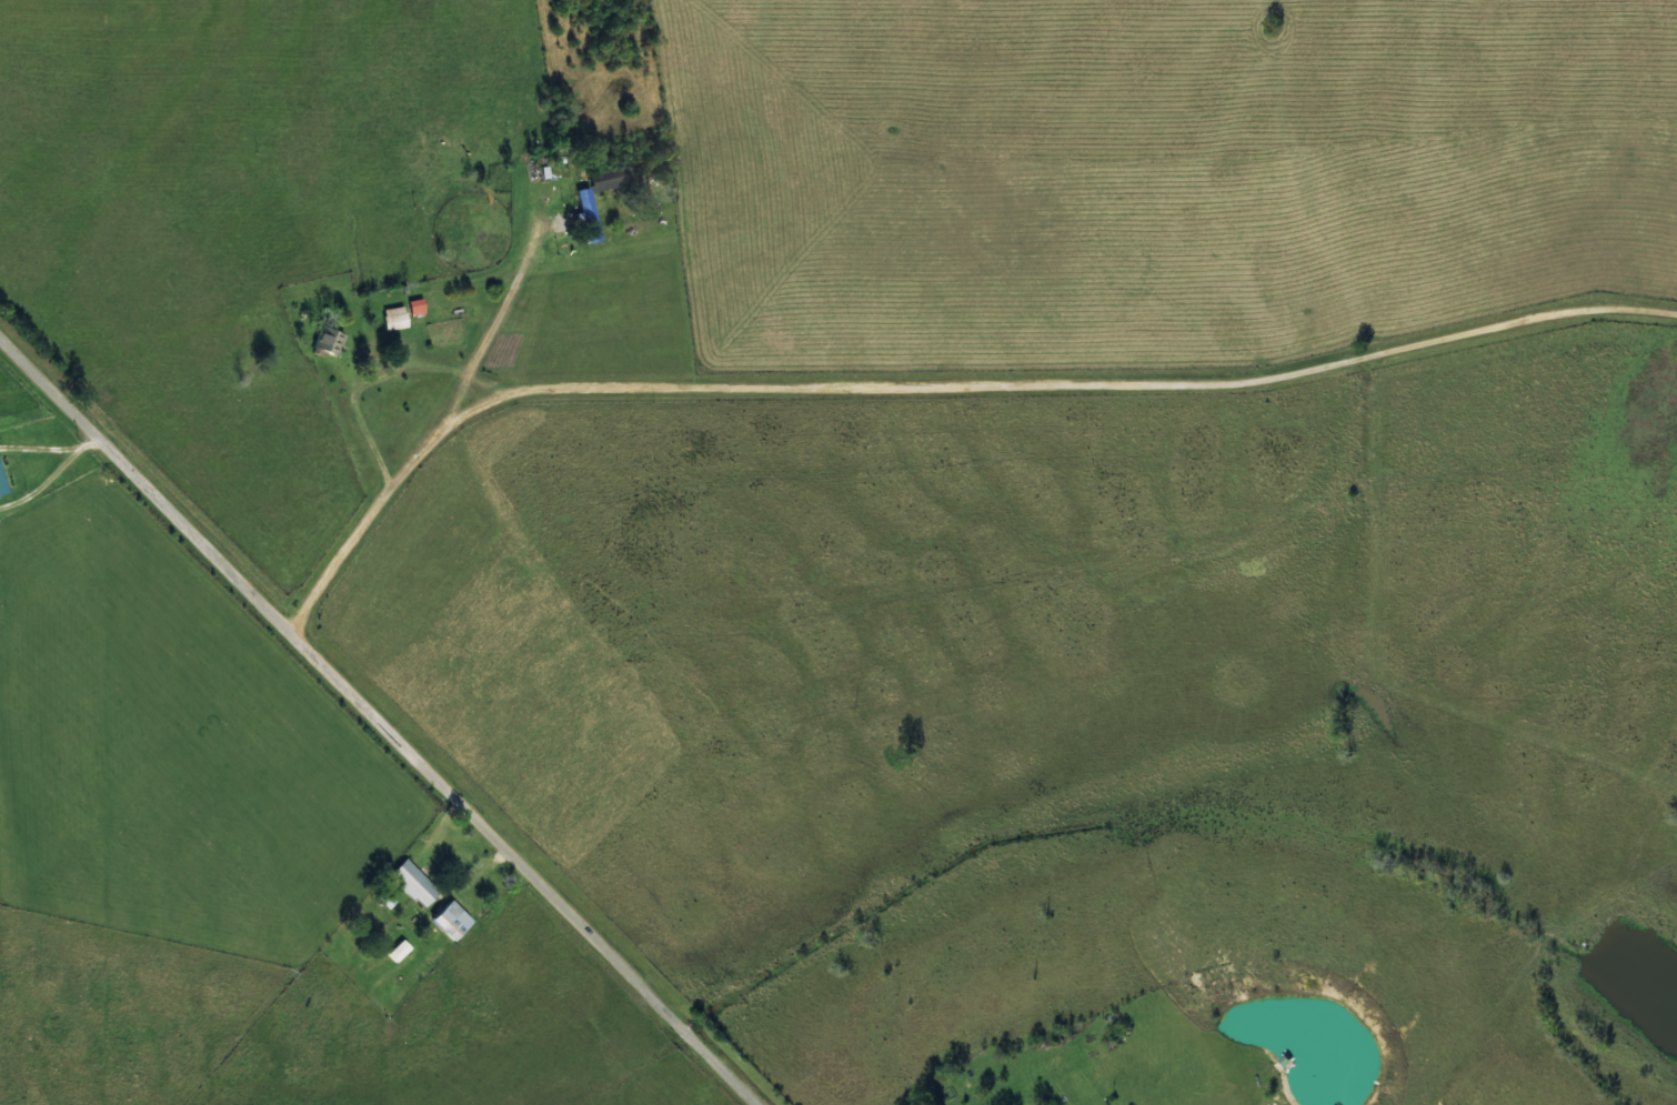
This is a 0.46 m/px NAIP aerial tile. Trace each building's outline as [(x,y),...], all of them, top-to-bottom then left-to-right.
[(589,171),(591,190),(630,186),(628,167),(589,171)] [(411,316),(426,312),(422,297),(407,301),(411,316)] [(381,309),(385,330),(407,326),(403,305),(381,309)] [(337,357),(345,334),(322,326),(314,349),(337,357)] [(8,492),(0,464),(0,494),(8,492)] [(392,870),(403,881),(400,884),(422,908),(439,892),(406,857),(392,870)] [(390,908),(397,897),(383,888),(376,899),(390,908)] [(473,920),(451,899),(431,920),(454,941),(473,920)]
